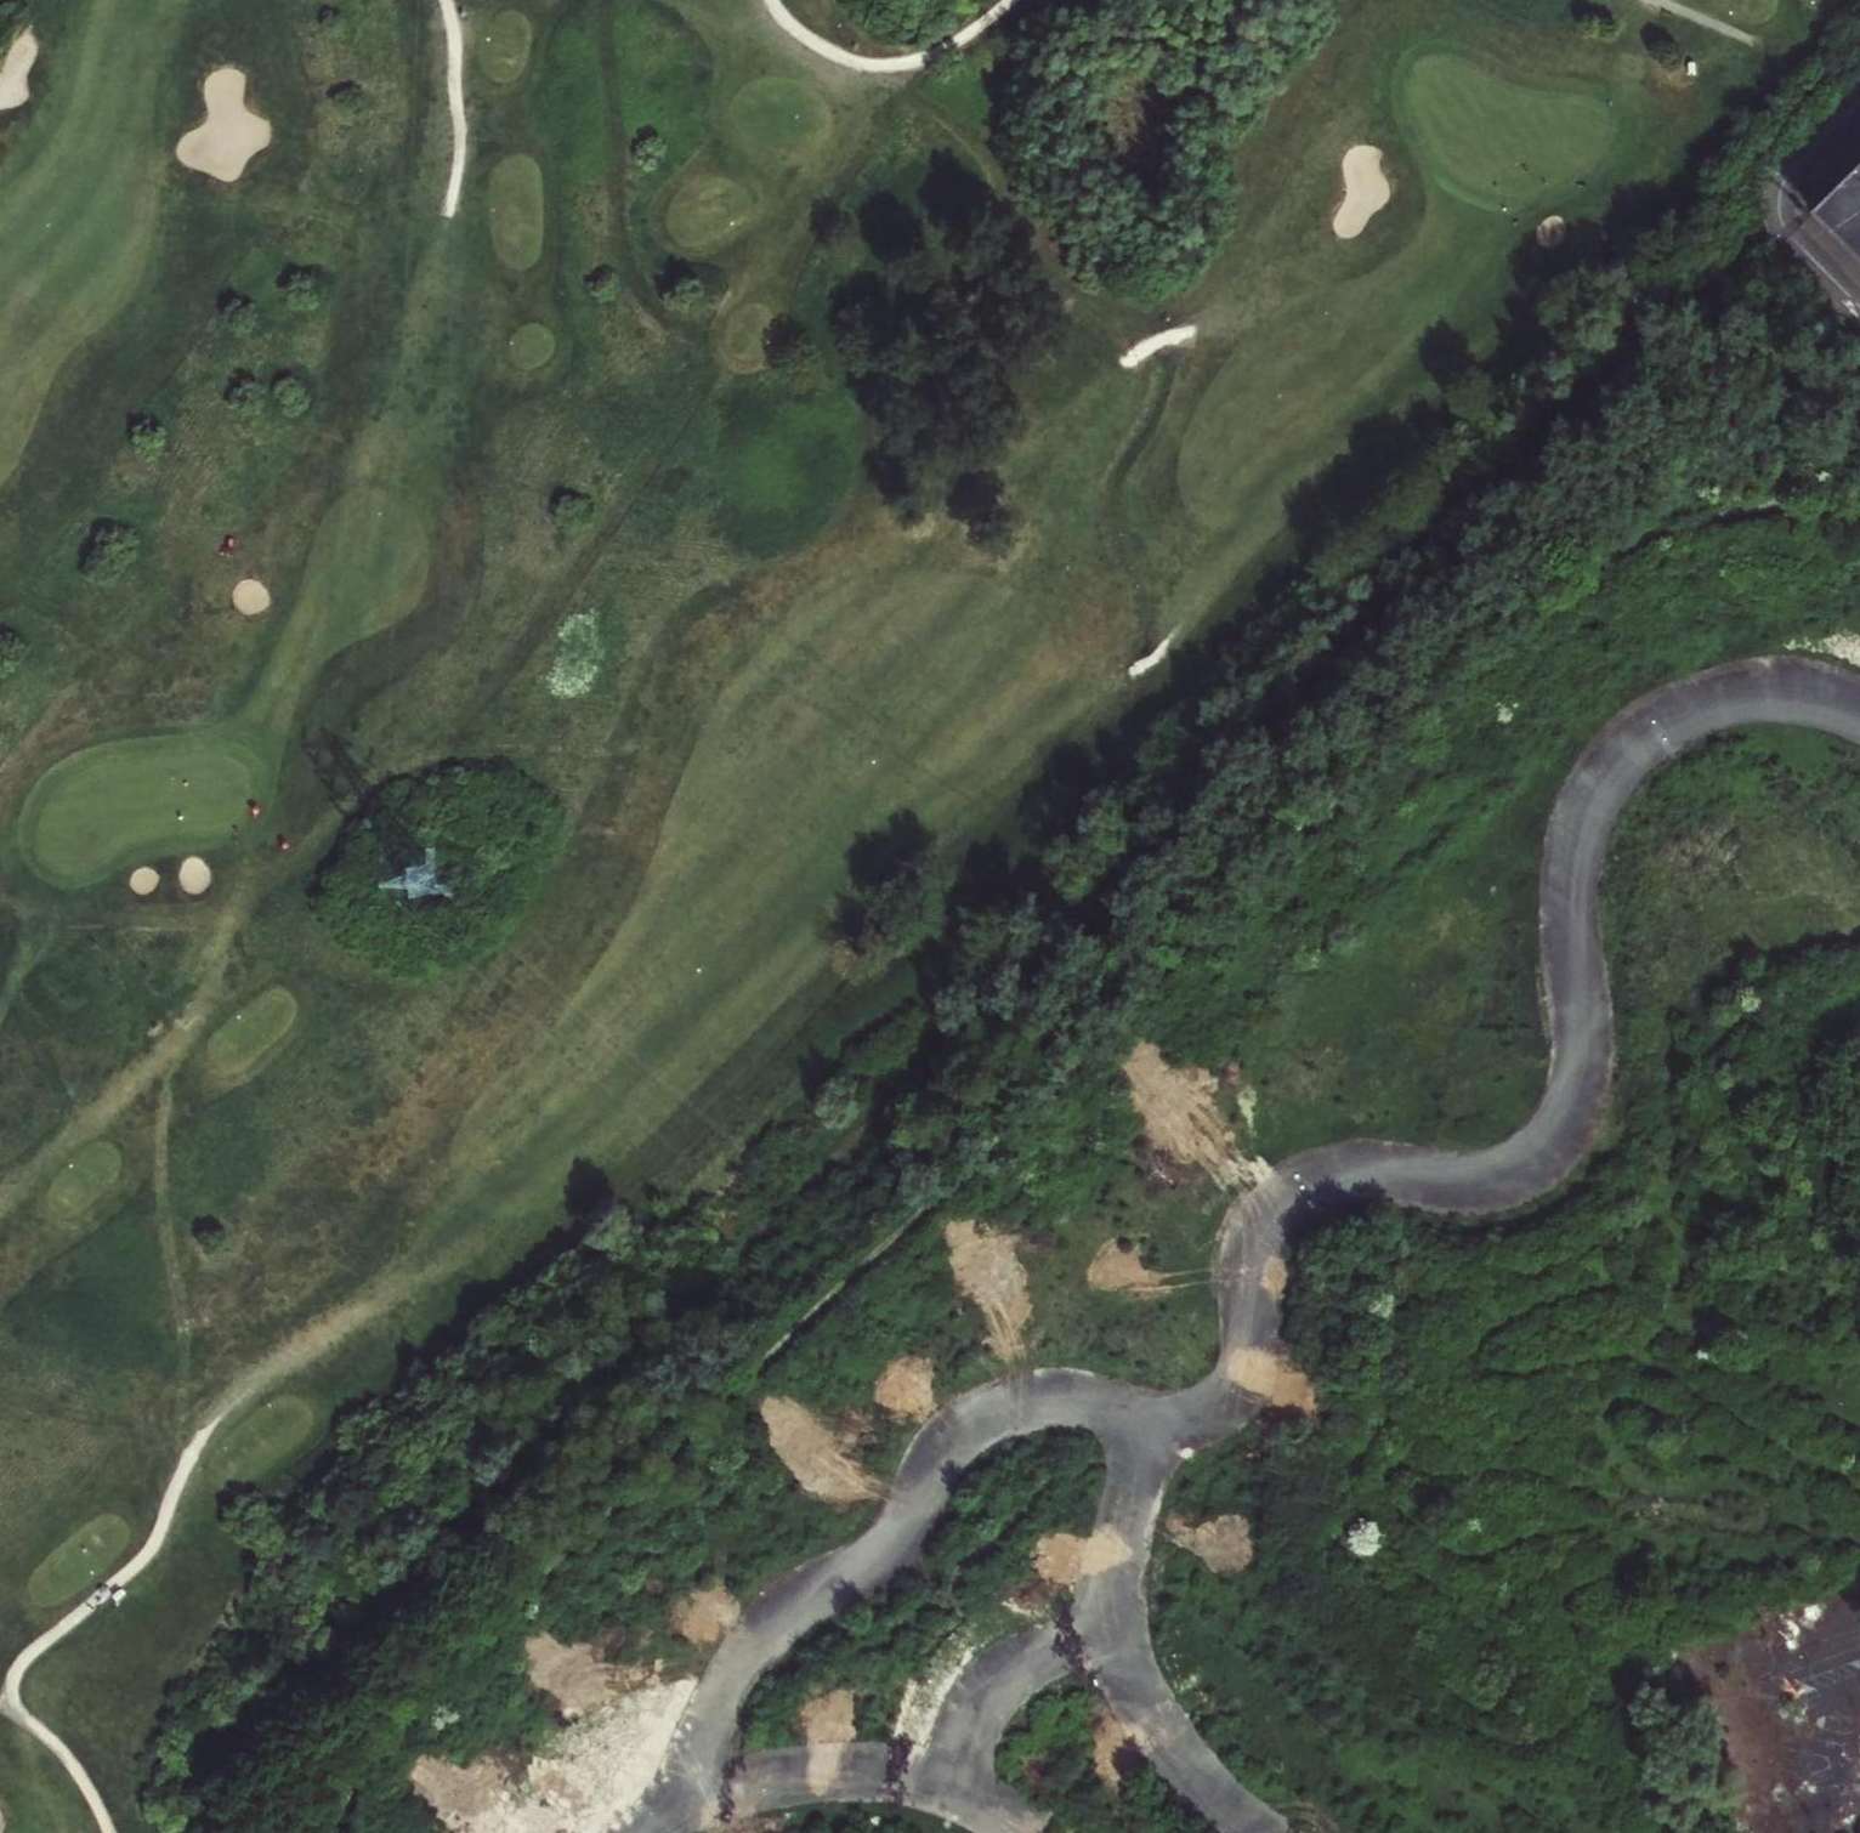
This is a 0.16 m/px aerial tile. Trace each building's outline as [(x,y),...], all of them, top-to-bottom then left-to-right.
[(1821,223),(1859,261),(1859,183),(1821,223)]
